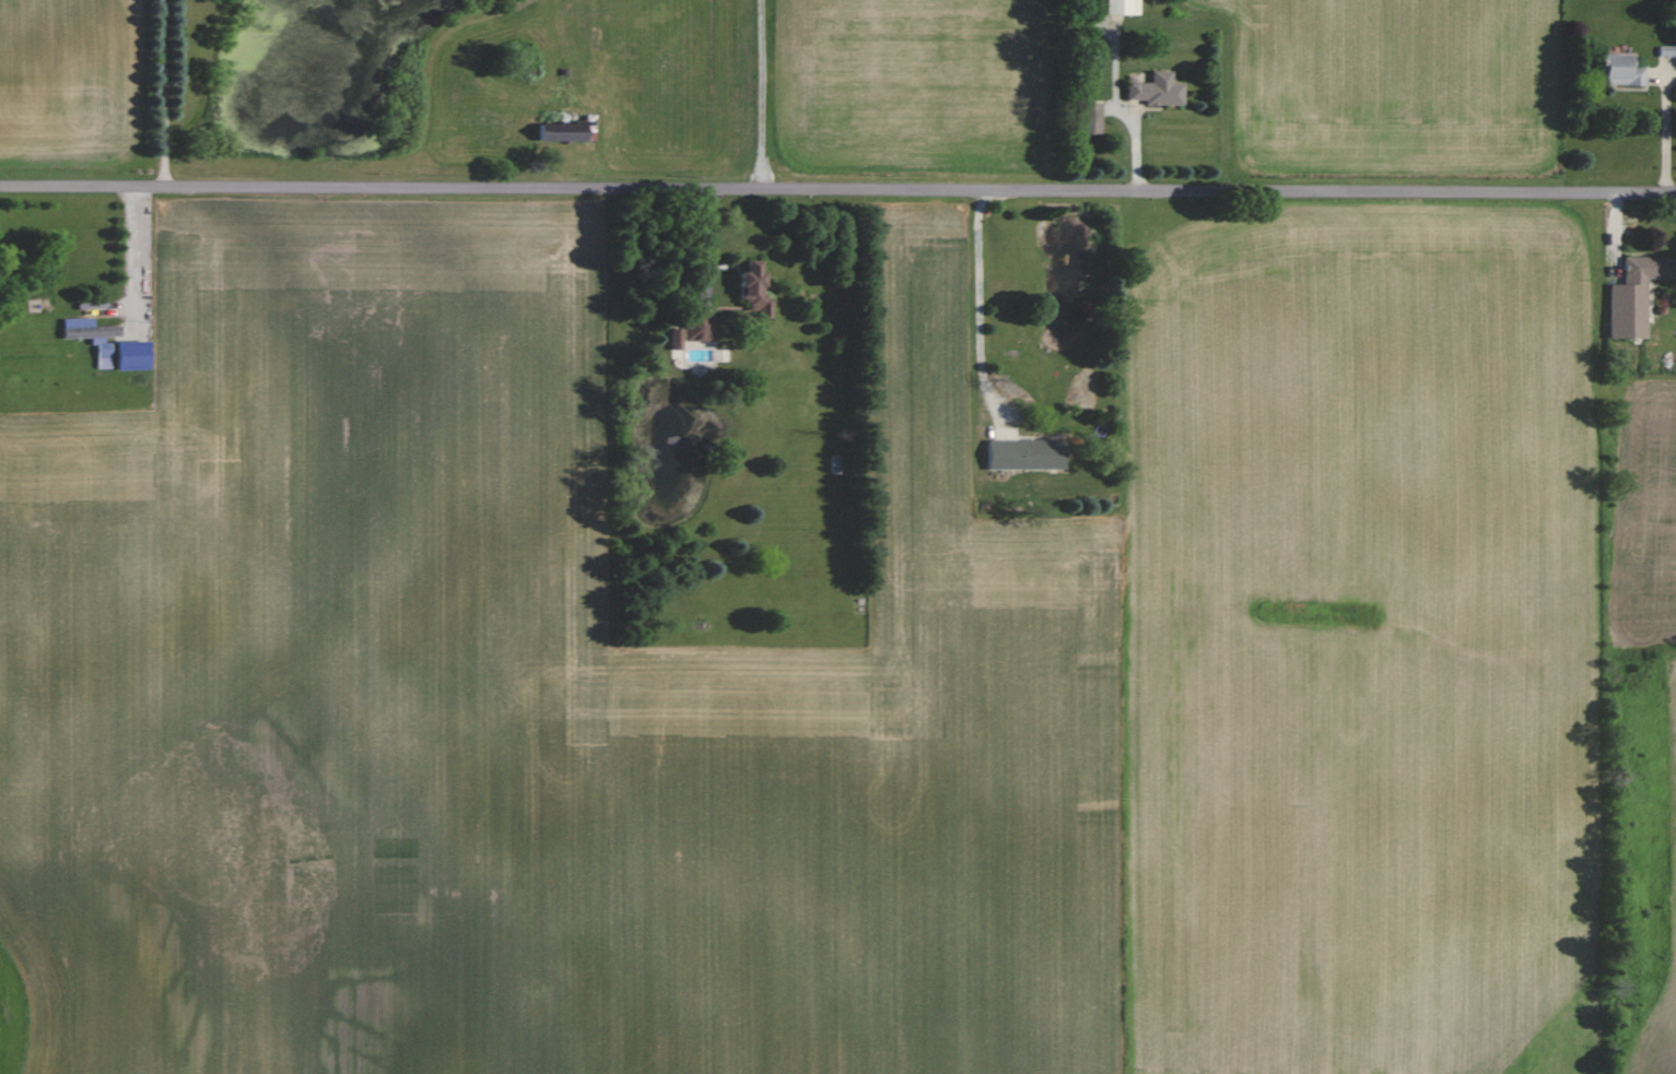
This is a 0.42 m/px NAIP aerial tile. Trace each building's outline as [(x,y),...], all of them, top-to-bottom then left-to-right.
[(1102,14),(1135,15),(1135,0),(1102,0),(1102,14)] [(1642,86),(1642,66),(1628,66),(1629,55),(1596,54),(1596,85),(1642,86)] [(1169,71),(1148,71),(1148,82),(1124,83),(1124,100),(1142,100),(1142,105),(1181,105),(1181,83),(1169,83),(1169,71)] [(1099,102),(1078,103),(1079,134),(1100,133),(1099,102)] [(582,125),(533,124),(532,140),(581,142),(582,125)] [(1606,339),(1643,339),(1644,279),(1672,279),(1673,257),(1622,257),(1621,285),(1606,285),(1606,339)] [(769,318),(769,299),(758,299),(758,261),(734,261),(734,300),(745,300),(745,318),(769,318)] [(108,369),(107,339),(119,338),(118,326),(91,327),(91,318),(60,319),(60,338),(88,338),(88,345),(94,345),(95,370),(108,369)] [(680,342),(712,341),(711,318),(681,318),(681,326),(669,326),(669,350),(680,350),(680,342)] [(112,342),(113,371),(146,370),(145,341),(112,342)] [(985,470),(1061,469),(1061,439),(985,440),(985,470)]
